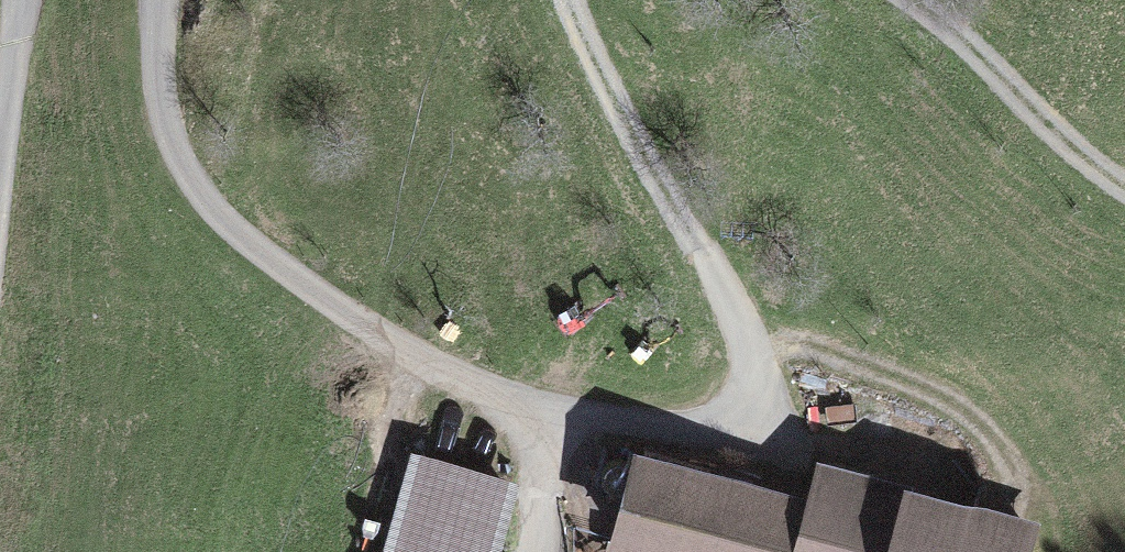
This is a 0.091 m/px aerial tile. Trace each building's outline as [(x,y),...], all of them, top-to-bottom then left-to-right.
[(391,551),(488,551),(507,486),(417,461),(391,551)] [(620,541),(660,551),(1021,551),(1028,528),(824,473),(814,508),(642,461),(620,541)]
